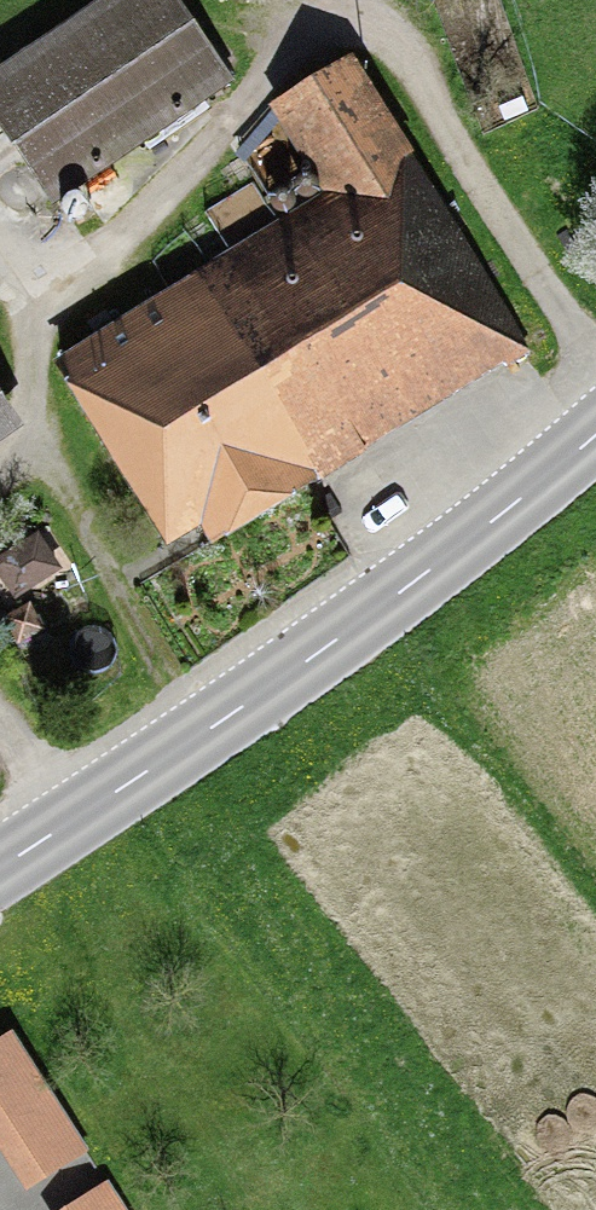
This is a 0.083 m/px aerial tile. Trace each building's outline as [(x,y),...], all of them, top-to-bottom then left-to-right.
[(0,72),(0,132),(52,209),(236,84),(178,0),(107,0),(0,72)] [(325,200),(53,368),(171,558),(202,539),(211,553),(535,354),(353,62),(271,112),(325,200)] [(25,424),(0,388),(0,441),(25,424)] [(18,603),(62,573),(37,536),(0,561),(0,576),(18,603)] [(44,633),(32,607),(6,619),(18,645),(44,633)] [(27,1195),(93,1152),(15,1033),(0,1043),(0,1155),(27,1195)] [(66,1209),(129,1209),(111,1181),(66,1209)]
